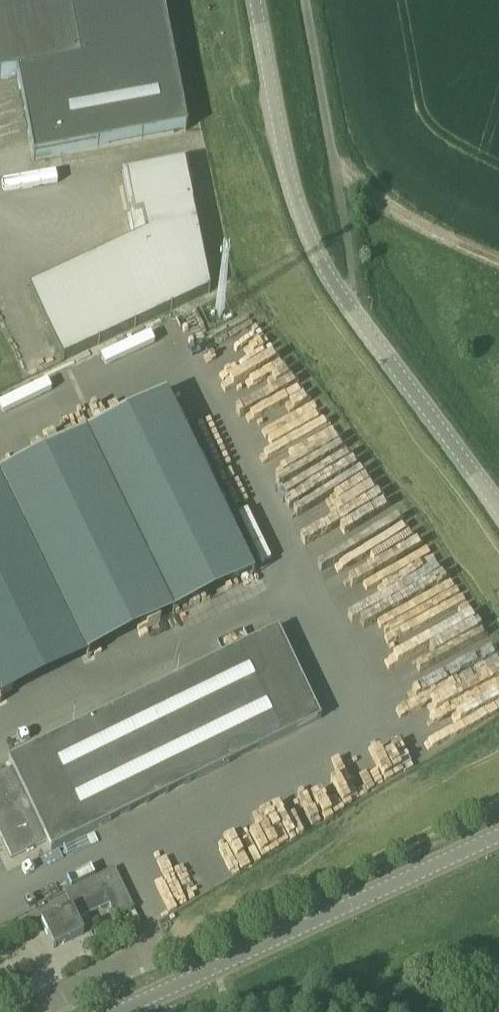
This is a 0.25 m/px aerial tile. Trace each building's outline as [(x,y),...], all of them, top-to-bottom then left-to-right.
[(17,76),(17,77),(82,65),(70,0),(0,0),(0,79),(17,76)] [(17,77),(33,160),(97,148),(186,130),(161,0),(70,0),(82,65),(17,77)] [(62,361),(210,292),(183,163),(125,175),(133,213),(129,214),(134,240),(28,289),(62,361)] [(163,395),(91,431),(180,609),(253,573),(163,395)] [(405,530),(386,539),(391,550),(397,546),(399,550),(412,544),(405,530)] [(458,588),(449,570),(438,575),(435,569),(412,581),(417,591),(405,596),(412,610),(458,588)] [(320,718),(276,628),(76,726),(71,713),(48,725),(53,737),(31,748),(28,740),(6,750),(10,758),(7,759),(11,768),(0,773),(0,835),(11,857),(47,840),(52,849),(320,718)] [(134,907),(115,868),(65,892),(71,906),(41,920),(54,947),(84,933),(78,919),(110,904),(116,916),(134,907)]
